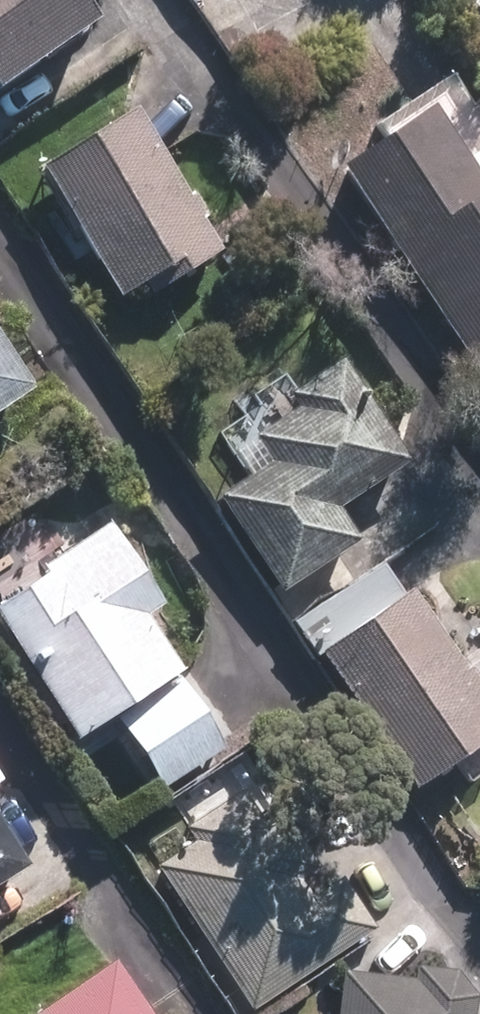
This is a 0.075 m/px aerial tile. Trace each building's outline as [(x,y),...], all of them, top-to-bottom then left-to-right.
[(87,27),(69,0),(0,0),(0,85),(87,27)] [(463,7),(479,22),(479,0),(469,0),(463,7)] [(120,113),(26,174),(110,303),(135,287),(143,299),(212,254),(193,225),(202,219),(186,194),(177,200),(120,113)] [(329,175),(479,406),(479,191),(473,196),(420,116),(329,175)] [(262,465),(208,502),(274,596),(353,542),(333,513),(403,465),(332,364),(279,401),(285,409),(243,438),(262,465)] [(18,395),(0,369),(0,408),(18,395)] [(99,529),(0,594),(0,655),(5,652),(67,745),(108,719),(129,759),(157,793),(216,753),(194,717),(169,677),(175,674),(135,614),(149,605),(99,529)] [(285,627),(310,661),(313,659),(409,794),(479,743),(479,702),(403,595),(395,600),(371,566),(285,627)] [(151,870),(241,1013),(243,1013),(370,935),(280,790),(245,812),(233,794),(175,829),(187,848),(151,870)] [(105,964),(32,1013),(140,1013),(105,964)] [(336,977),(331,1013),(466,1013),(468,998),(450,973),(407,970),(406,984),(336,977)]
